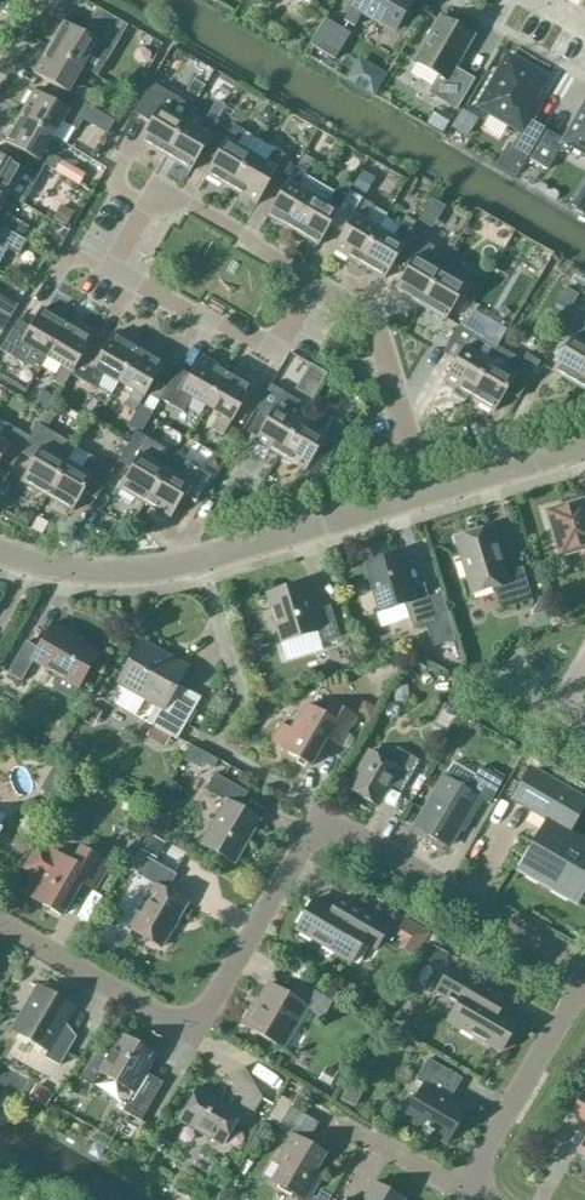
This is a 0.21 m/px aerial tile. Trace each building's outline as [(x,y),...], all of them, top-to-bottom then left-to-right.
[(344,21),(354,27),(363,13),(395,32),(413,1),(410,0),(356,0),(344,21)] [(455,69),(474,37),(440,18),(414,62),(439,77),(430,94),(456,109),(473,80),(455,69)] [(326,19),(312,44),(336,58),(351,33),(326,19)] [(64,23),(49,49),(83,69),(98,78),(113,53),(121,39),(90,21),(83,34),(64,23)] [(74,84),(83,69),(49,49),(34,74),(68,95),(68,94),(79,100),(83,103),(89,92),(74,84)] [(508,57),(478,107),(522,133),(514,148),(527,156),(545,126),(532,119),(535,113),(529,109),(547,80),(508,57)] [(165,157),(185,123),(191,113),(194,108),(151,84),(134,114),(151,124),(139,143),(165,157)] [(20,117),(54,137),(62,123),(77,132),(83,121),(68,112),(69,112),(35,92),(20,117)] [(68,95),(63,103),(74,109),(79,100),(68,94),(68,95)] [(220,100),(210,118),(219,123),(229,105),(220,100)] [(231,103),(225,113),(231,116),(236,107),(231,103)] [(546,132),(529,161),(547,172),(560,150),(569,155),(572,149),(584,156),(584,103),(563,142),(546,132)] [(436,110),(428,125),(444,135),(453,120),(436,110)] [(185,123),(165,157),(191,172),(210,138),(219,123),(210,118),(208,117),(205,122),(191,113),(185,123)] [(103,115),(95,128),(108,136),(116,122),(103,115)] [(45,152),(54,137),(20,117),(5,143),(15,149),(39,163),(39,162),(46,166),(54,171),(60,160),(45,152)] [(231,190),(251,156),(236,148),(245,133),(234,127),(226,141),(217,136),(209,149),(218,154),(206,175),(231,190)] [(46,166),(39,162),(39,163),(15,149),(8,162),(0,157),(0,191),(8,196),(23,205),(32,190),(46,166)] [(251,156),(231,190),(257,205),(276,171),(285,156),(274,150),(265,165),(251,156)] [(303,155),(296,168),(306,174),(314,162),(303,155)] [(60,160),(54,171),(79,186),(85,175),(60,160)] [(287,183),(267,217),(318,247),(338,213),(337,212),(346,197),(336,191),(327,206),(298,189),(306,174),(296,168),(287,183)] [(364,171),(354,188),(367,195),(376,179),(364,171)] [(573,206),(584,213),(584,202),(578,198),(573,206)] [(431,200),(418,221),(425,225),(432,212),(439,216),(444,208),(431,200)] [(353,216),(333,250),(358,265),(378,231),(364,222),(371,210),(372,207),(362,201),(353,216)] [(62,207),(54,221),(65,228),(74,214),(62,207)] [(8,230),(14,221),(14,219),(0,211),(0,225),(8,230)] [(413,231),(412,230),(416,222),(406,216),(393,239),(378,231),(358,265),(384,280),(394,263),(404,246),(410,235),(413,231)] [(14,221),(8,230),(16,234),(22,238),(28,229),(14,221)] [(16,234),(8,230),(0,225),(0,263),(8,250),(18,256),(27,242),(22,239),(22,238),(16,234)] [(434,249),(424,243),(410,235),(404,246),(394,263),(406,270),(394,291),(420,306),(440,272),(425,264),(434,249)] [(507,284),(521,262),(504,252),(491,275),(507,284)] [(483,277),(473,272),(463,266),(454,281),(440,272),(420,306),(445,321),(465,287),(466,285),(475,290),(483,277)] [(13,290),(2,310),(13,316),(24,297),(13,290)] [(0,350),(0,351),(1,351),(13,358),(24,365),(27,360),(41,368),(47,358),(67,324),(41,309),(31,327),(19,320),(17,320),(0,350)] [(3,333),(12,318),(0,311),(0,331),(3,333)] [(580,323),(570,317),(558,340),(567,345),(551,372),(577,387),(584,373),(584,346),(582,344),(584,340),(584,326),(580,323)] [(489,334),(512,345),(520,330),(497,318),(489,334)] [(72,375),(89,345),(93,339),(67,324),(47,358),(62,367),(53,382),(64,388),(72,374),(72,375)] [(460,325),(443,353),(456,360),(443,382),(469,397),(488,363),(489,364),(498,347),(460,325)] [(119,383),(138,349),(113,334),(102,353),(89,345),(72,375),(86,383),(85,384),(96,390),(104,375),(119,383)] [(488,363),(469,397),(494,412),(506,391),(519,399),(540,363),(525,354),(521,361),(512,356),(498,347),(489,364),(488,363)] [(138,349),(119,383),(133,392),(124,407),(135,413),(138,407),(144,398),(164,364),(138,349)] [(207,407),(227,373),(201,358),(191,376),(177,368),(161,397),(160,400),(183,413),(192,398),(207,407)] [(322,384),(324,381),(328,374),(311,364),(305,374),(322,384)] [(227,373),(207,407),(221,415),(213,430),(223,437),(232,421),(232,422),(252,388),(227,373)] [(577,387),(584,392),(584,373),(577,387)] [(254,442),(280,457),(300,423),(308,408),(295,400),(273,387),(247,432),(257,438),(254,442)] [(160,400),(161,397),(152,392),(143,406),(153,412),(160,400)] [(55,400),(43,393),(35,405),(48,413),(55,400)] [(37,426),(47,431),(54,418),(45,413),(37,426)] [(300,423),(280,457),(305,472),(325,438),(334,422),(323,416),(314,431),(300,423)] [(1,460),(14,467),(23,452),(22,452),(30,438),(17,431),(6,425),(0,421),(0,461),(1,460)] [(60,439),(51,434),(47,431),(37,426),(30,438),(22,452),(23,452),(35,459),(21,482),(47,497),(67,463),(76,448),(77,447),(61,438),(60,439)] [(136,433),(118,463),(131,469),(124,481),(119,489),(145,504),(164,470),(173,455),(159,446),(148,440),(136,433)] [(212,454),(205,467),(218,475),(226,462),(212,454)] [(67,463),(47,497),(72,512),(84,492),(96,499),(114,469),(91,455),(82,471),(67,463)] [(164,470),(145,504),(170,519),(183,497),(196,504),(211,477),(173,455),(164,470)] [(547,512),(560,556),(584,549),(584,501),(547,512)] [(113,527),(107,537),(120,545),(126,534),(113,527)] [(501,609),(530,600),(521,570),(506,575),(492,528),(455,539),(471,595),(495,588),(501,609)] [(439,533),(418,537),(426,577),(447,573),(439,533)] [(399,556),(366,565),(379,612),(405,604),(412,627),(434,621),(434,619),(446,615),(439,594),(428,598),(424,585),(408,589),(399,556)] [(320,644),(340,638),(329,604),(311,609),(303,584),(267,595),(281,643),(317,632),(320,644)] [(539,598),(532,611),(533,615),(549,611),(544,597),(539,598)] [(78,688),(97,655),(67,637),(69,634),(53,624),(38,650),(26,642),(7,674),(21,682),(33,662),(57,675),(52,683),(54,691),(71,701),(78,688)] [(118,684),(109,701),(134,715),(143,699),(156,706),(146,723),(177,740),(200,699),(177,685),(186,669),(142,643),(118,684)] [(407,687),(392,689),(394,704),(409,702),(407,687)] [(363,700),(357,712),(368,718),(374,707),(363,700)] [(339,746),(356,717),(331,703),(323,715),(307,706),(292,731),(281,725),(271,742),(282,748),(281,750),(310,767),(326,739),(339,746)] [(81,720),(89,725),(98,710),(89,705),(81,720)] [(42,727),(37,736),(49,742),(55,729),(48,725),(42,727)] [(183,761),(199,770),(202,764),(212,770),(216,762),(190,748),(183,761)] [(402,792),(420,762),(396,748),(387,763),(370,753),(349,790),(377,806),(389,785),(402,792)] [(444,778),(415,828),(448,847),(462,824),(466,826),(481,800),(490,805),(504,781),(480,767),(475,774),(454,762),(444,778)] [(54,765),(50,773),(62,781),(68,772),(54,765)] [(584,886),(584,843),(567,832),(584,802),(531,771),(513,803),(548,822),(534,847),(521,870),(576,902),(584,886)] [(233,863),(258,820),(239,809),(248,793),(215,774),(205,791),(227,803),(203,845),(233,863)] [(141,849),(157,858),(165,845),(148,835),(141,849)] [(52,852),(51,853),(37,845),(22,870),(36,878),(26,896),(58,914),(78,880),(94,890),(109,865),(82,849),(73,865),(52,852)] [(161,948),(187,904),(166,892),(176,875),(146,858),(136,875),(155,886),(130,930),(161,948)] [(389,928),(375,920),(340,899),(333,912),(314,901),(297,930),(352,962),(363,944),(375,953),(389,928)] [(432,933),(409,919),(398,938),(406,942),(401,951),(417,960),(432,933)] [(443,969),(450,957),(429,944),(422,957),(443,969)] [(452,967),(436,994),(457,1006),(448,1021),(459,1027),(500,1052),(518,1022),(499,1011),(506,999),(452,967)] [(323,1018),(333,1002),(301,984),(293,998),(268,984),(251,1013),(249,1011),(241,1024),(283,1049),(307,1008),(323,1018)] [(59,1067),(76,1038),(61,1029),(73,1008),(38,988),(13,1030),(48,1051),(44,1058),(59,1067)] [(141,1083),(156,1056),(121,1036),(108,1057),(95,1049),(78,1078),(92,1085),(99,1073),(134,1093),(123,1112),(140,1122),(157,1093),(141,1083)] [(281,1060),(271,1071),(290,1088),(300,1077),(281,1060)] [(447,1144),(467,1110),(450,1100),(462,1079),(428,1060),(416,1081),(424,1086),(404,1119),(447,1144)] [(245,1129),(262,1099),(244,1068),(227,1078),(242,1102),(237,1111),(199,1089),(181,1121),(223,1145),(235,1124),(245,1129)] [(338,1075),(329,1069),(321,1083),(330,1088),(338,1075)] [(570,1114),(584,1122),(584,1088),(570,1114)] [(28,1101),(45,1110),(52,1097),(35,1089),(28,1101)] [(325,1155),(306,1144),(318,1124),(291,1108),(278,1129),(291,1136),(276,1162),(281,1165),(271,1182),(302,1199),(309,1199),(318,1184),(311,1179),(325,1155)] [(374,1183),(365,1199),(403,1199),(374,1183)]
